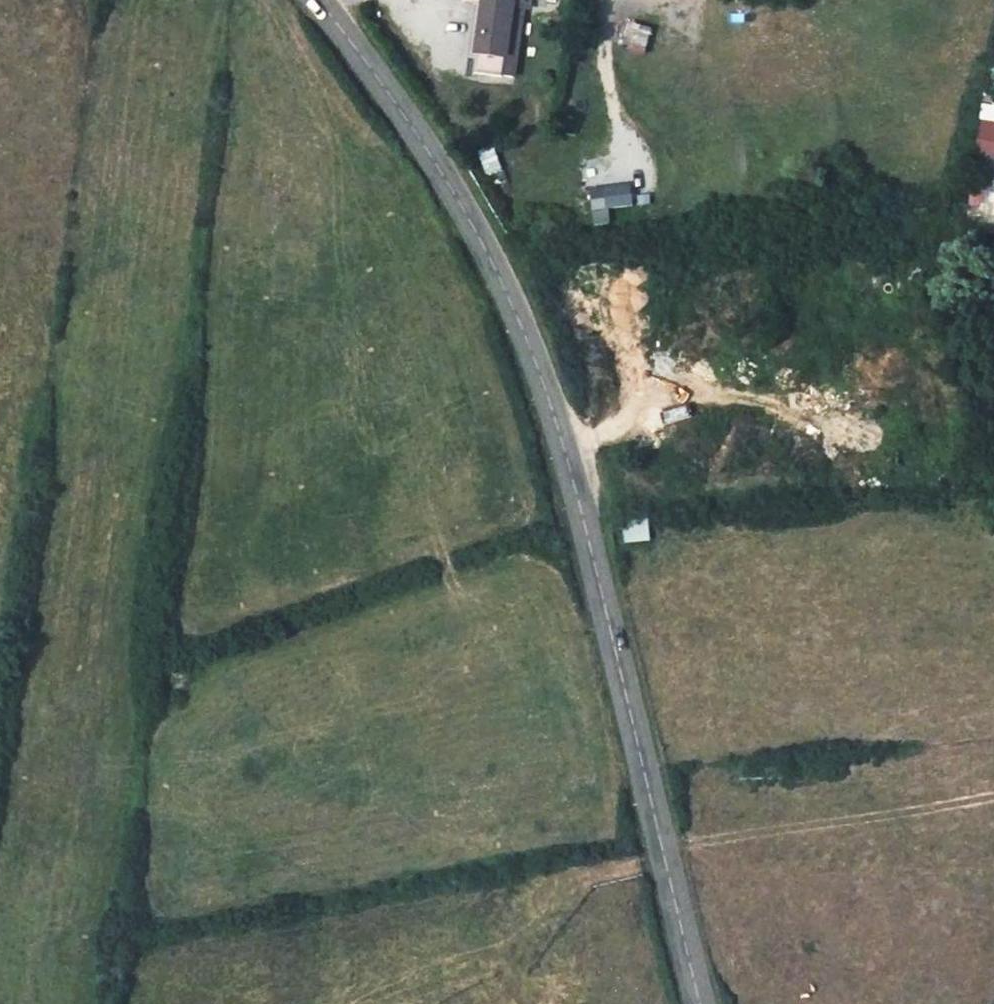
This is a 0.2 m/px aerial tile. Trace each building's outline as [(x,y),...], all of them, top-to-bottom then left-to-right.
[(470,55),(476,56),(480,57),(487,0),(477,0),(470,55)] [(480,57),(476,56),(474,73),(502,76),(504,55),(512,0),(525,2),(526,0),(487,0),(480,57)] [(525,2),(512,0),(504,55),(518,57),(525,2)] [(648,33),(626,25),(619,46),(641,54),(648,33)] [(979,109),(960,201),(993,204),(993,199),(993,112),(979,109)] [(483,175),(499,170),(494,151),(478,155),(483,175)] [(591,224),(609,223),(608,208),(632,206),(630,183),(588,187),(591,224)] [(665,423),(688,417),(685,405),(662,411),(665,423)] [(623,542),(649,540),(648,520),(621,522),(623,542)]
